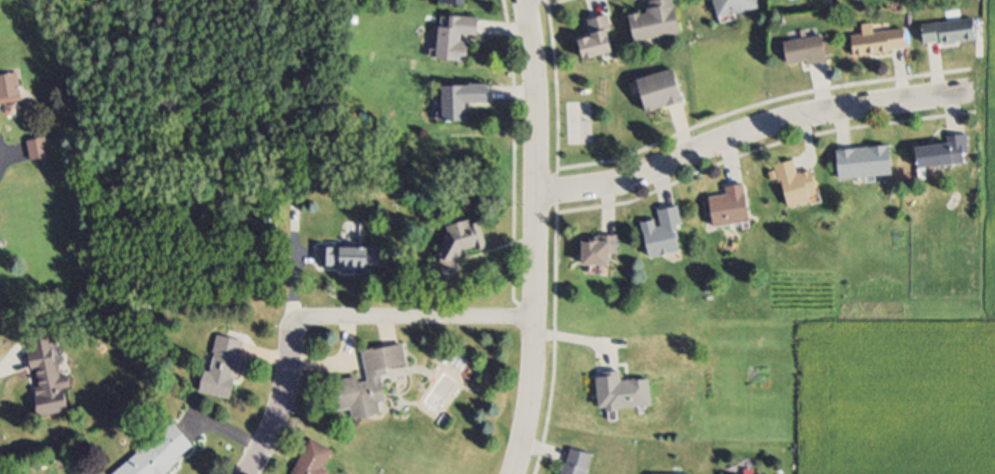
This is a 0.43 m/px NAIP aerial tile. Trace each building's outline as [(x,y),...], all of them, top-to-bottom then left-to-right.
[(444,8),(473,9),(474,0),(444,0),(444,8)] [(761,0),(718,0),(723,23),(764,14),(761,0)] [(686,38),(679,1),(653,6),(655,16),(634,20),(640,47),(686,38)] [(474,66),(475,40),(483,41),(484,22),(445,20),(443,65),(474,66)] [(614,21),(593,25),(596,41),(584,44),(588,64),(621,58),(614,21)] [(983,43),(981,23),(926,29),(928,49),(983,43)] [(858,61),(914,53),(911,32),(879,37),(878,28),(866,29),(868,39),(855,40),(858,61)] [(835,65),(831,40),(790,47),(794,71),(835,65)] [(643,85),(652,117),(691,106),(681,73),(643,85)] [(28,105),(23,77),(0,81),(0,109),(28,105)] [(449,89),(450,125),(474,125),(474,107),(495,107),(495,88),(449,89)] [(951,141),(952,148),(920,151),(922,174),(974,168),(970,139),(951,141)] [(54,162),(51,142),(32,145),(36,166),(54,162)] [(842,153),(844,184),(899,181),(898,151),(842,153)] [(819,207),(818,201),(824,199),(819,175),(803,179),(800,165),(782,169),(792,213),(819,207)] [(732,199),(715,201),(719,233),(756,228),(751,189),(731,192),(732,199)] [(691,256),(683,211),(665,215),(667,224),(649,227),(655,263),(691,256)] [(452,232),(454,242),(442,245),(449,273),(470,268),(467,258),(491,252),(484,225),(452,232)] [(591,270),(623,270),(623,241),(591,241),(591,270)] [(322,252),(322,274),(388,274),(388,252),(322,252)] [(239,403),(247,344),(218,340),(210,399),(239,403)] [(46,421),(79,415),(73,380),(65,382),(59,348),(34,353),(46,421)] [(368,354),(372,382),(342,386),(346,415),(357,413),(359,424),(388,420),(387,407),(394,406),(389,373),(413,370),(411,349),(368,354)] [(659,411),(657,383),(628,385),(627,376),(603,379),(606,415),(659,411)] [(181,428),(121,473),(175,473),(201,454),(181,428)] [(340,455),(316,444),(301,473),(330,473),(340,455)] [(597,457),(572,454),(569,473),(594,473),(597,457)]
